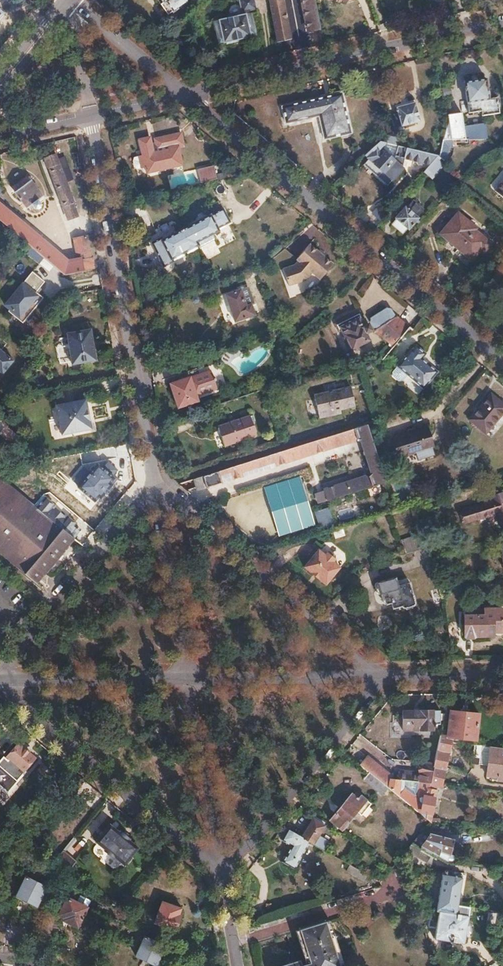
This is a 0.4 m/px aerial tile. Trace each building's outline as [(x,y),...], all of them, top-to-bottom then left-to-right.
[(163,3),(165,2),(172,13),(186,4),(186,0),(161,0),(163,3)] [(211,23),(216,45),(254,36),(249,14),(255,12),(252,0),(237,0),(240,16),(211,23)] [(277,38),(289,35),(282,0),(270,0),(277,38)] [(309,30),(320,28),(314,0),(303,0),(309,30)] [(487,78),(466,81),(471,112),(484,110),(485,114),(502,111),(499,96),(491,97),(487,78)] [(342,93),(282,106),(286,123),(319,116),(324,138),(351,133),(342,93)] [(415,102),(395,107),(401,126),(420,121),(415,102)] [(448,120),(439,157),(448,164),(452,159),(449,157),(451,150),(453,150),(452,144),(490,135),(486,120),(465,125),(461,111),(447,115),(448,120)] [(143,154),(139,155),(141,167),(145,166),(147,172),(182,166),(179,148),(184,147),(182,133),(155,138),(156,143),(151,143),(150,136),(139,139),(143,154)] [(369,159),(363,165),(381,184),(401,166),(404,158),(430,164),(437,155),(399,146),(398,146),(394,159),(391,162),(384,154),(386,153),(382,148),(387,143),(380,142),(365,155),(369,159)] [(53,150),(43,154),(48,167),(49,166),(63,206),(62,206),(67,219),(77,215),(59,166),(55,155),(53,150)] [(59,166),(65,182),(72,178),(62,152),(55,155),(59,166)] [(214,167),(197,170),(200,183),(216,180),(214,167)] [(12,189),(4,196),(16,206),(18,204),(21,207),(25,204),(25,205),(27,203),(30,206),(32,204),(34,205),(37,204),(39,201),(38,199),(41,196),(38,193),(48,185),(35,170),(27,176),(23,171),(8,184),(12,189)] [(494,188),(502,196),(502,178),(494,188)] [(210,214),(161,240),(171,259),(198,245),(199,247),(215,239),(212,233),(218,229),(217,228),(230,221),(218,199),(206,206),(210,214)] [(396,221),(391,226),(401,234),(405,229),(406,230),(415,220),(417,222),(420,219),(417,217),(423,210),(413,201),(406,209),(405,207),(394,220),(396,221)] [(27,244),(62,274),(71,272),(94,268),(92,257),(89,258),(86,235),(72,237),(73,245),(75,245),(77,259),(65,262),(0,206),(0,221),(27,244)] [(458,213),(440,234),(459,250),(462,246),(475,257),(481,249),(484,251),(490,244),(475,231),(477,229),(458,213)] [(298,261),(295,265),(284,268),(289,284),(306,280),(312,272),(321,279),(334,264),(325,256),(324,258),(317,252),(318,251),(310,243),(296,259),(298,261)] [(0,304),(21,323),(44,297),(36,290),(44,282),(31,270),(0,304)] [(71,272),(62,274),(75,285),(80,284),(80,280),(71,272)] [(239,291),(224,296),(234,322),(253,316),(249,305),(245,307),(239,291)] [(373,318),(372,323),(376,329),(374,331),(392,345),(409,325),(397,316),(395,317),(392,312),(387,309),(373,318)] [(358,312),(335,324),(338,330),(342,328),(346,337),(345,338),(349,348),(352,347),(353,348),(354,347),(355,349),(363,346),(361,343),(369,340),(366,333),(371,330),(368,324),(366,325),(362,316),(361,317),(358,312)] [(88,327),(64,332),(70,363),(94,359),(88,327)] [(411,349),(398,365),(424,388),(438,372),(422,358),(427,351),(418,344),(412,351),(411,349)] [(13,360),(0,350),(0,372),(2,374),(13,360)] [(190,378),(170,384),(177,408),(197,402),(195,397),(217,390),(211,372),(190,379),(190,378)] [(349,386),(313,394),(318,418),(339,413),(339,409),(353,406),(349,386)] [(470,419),(484,431),(497,415),(499,417),(502,412),(502,404),(491,394),(470,419)] [(84,398),(55,403),(61,433),(90,427),(84,398)] [(249,414),(217,424),(224,445),(256,435),(249,414)] [(366,424),(193,480),(195,486),(205,485),(206,487),(220,483),(220,482),(358,438),(361,441),(371,472),(369,475),(321,491),(324,501),(386,481),(366,424)] [(425,427),(391,438),(397,457),(414,451),(417,459),(433,454),(431,446),(432,446),(425,427)] [(114,497),(109,461),(82,465),(83,475),(73,476),(75,492),(89,490),(91,500),(114,497)] [(9,472),(2,479),(37,508),(44,500),(9,472)] [(276,536),(313,526),(299,476),(263,486),(276,536)] [(36,583),(73,538),(37,508),(2,479),(0,477),(0,553),(36,583)] [(460,507),(464,520),(477,517),(478,518),(496,513),(498,523),(502,522),(502,491),(483,497),(484,500),(460,507)] [(44,500),(37,508),(73,538),(79,530),(75,526),(76,525),(67,518),(66,519),(53,508),(54,507),(44,499),(44,500)] [(313,511),(318,527),(333,523),(328,507),(313,511)] [(415,509),(410,511),(416,534),(423,532),(415,509)] [(416,534),(408,537),(412,552),(427,547),(423,532),(416,534)] [(408,537),(401,539),(406,554),(412,552),(408,537)] [(317,550),(303,568),(325,585),(339,567),(332,562),(334,559),(334,555),(329,552),(326,552),(324,555),(317,550)] [(395,578),(374,584),(379,606),(400,600),(395,578)] [(435,607),(443,601),(437,595),(430,602),(435,607)] [(464,615),(465,636),(494,636),(494,631),(502,631),(502,607),(484,607),(484,614),(464,615)] [(451,710),(447,738),(451,738),(475,740),(479,713),(451,710)] [(403,712),(403,725),(411,725),(411,729),(432,728),(432,725),(440,725),(440,711),(421,711),(421,712),(403,712)] [(434,765),(429,784),(441,786),(441,785),(450,743),(451,738),(447,738),(440,737),(434,765)] [(472,758),(478,759),(477,765),(486,766),(485,777),(496,778),(495,781),(502,782),(502,748),(473,745),(472,758)] [(16,747),(8,756),(23,768),(31,759),(16,747)] [(48,749),(42,756),(47,760),(52,753),(48,749)] [(366,758),(359,766),(368,773),(388,789),(390,781),(391,778),(366,758)] [(400,774),(399,781),(403,782),(429,784),(434,765),(424,763),(421,766),(420,773),(417,773),(417,776),(400,774)] [(44,770),(40,774),(46,778),(49,774),(44,770)] [(368,773),(363,780),(382,795),(388,789),(368,773)] [(390,781),(388,789),(389,790),(430,823),(435,791),(421,789),(419,802),(402,789),(403,782),(399,781),(390,781)] [(351,794),(329,820),(341,830),(357,811),(363,816),(373,804),(362,796),(359,800),(351,794)] [(312,817),(300,837),(310,842),(325,851),(328,846),(324,844),(325,841),(318,836),(324,824),(323,823),(324,821),(314,816),(313,818),(312,817)] [(290,823),(287,829),(299,836),(302,830),(290,823)] [(120,832),(110,824),(96,841),(105,849),(104,850),(114,858),(115,857),(124,865),(139,848),(129,840),(130,839),(120,831),(120,832)] [(283,827),(280,830),(285,832),(281,840),(291,846),(282,862),(295,869),(310,842),(300,837),(299,836),(287,829),(283,827)] [(421,833),(412,844),(420,848),(429,838),(429,834),(421,833)] [(429,838),(420,848),(431,854),(446,863),(451,854),(452,855),(460,841),(429,834),(429,838)] [(63,850),(68,853),(76,840),(71,837),(63,850)] [(501,839),(490,837),(488,855),(498,856),(501,839)] [(412,844),(402,857),(402,858),(407,863),(413,855),(426,862),(431,854),(420,848),(412,844)] [(62,851),(50,865),(66,873),(76,862),(62,851)] [(162,852),(155,861),(158,863),(165,854),(162,852)] [(350,865),(346,871),(364,882),(367,875),(350,865)] [(442,873),(436,911),(438,911),(456,914),(457,906),(462,876),(451,875),(452,871),(447,870),(446,874),(442,873)] [(24,876),(15,895),(34,905),(43,885),(24,876)] [(64,896),(56,913),(62,916),(61,918),(75,924),(85,905),(64,896)] [(163,900),(154,921),(174,929),(180,916),(177,914),(180,907),(163,900)] [(438,911),(434,939),(463,943),(465,935),(467,935),(469,926),(466,925),(469,907),(457,906),(456,914),(438,911)] [(328,922),(299,931),(309,964),(304,965),(341,965),(328,922)] [(145,934),(135,954),(155,963),(164,944),(145,934)]
